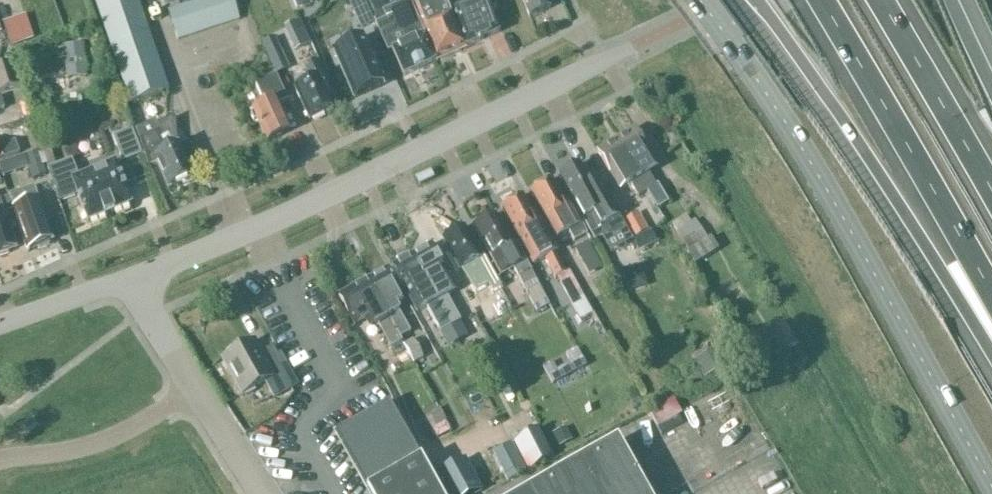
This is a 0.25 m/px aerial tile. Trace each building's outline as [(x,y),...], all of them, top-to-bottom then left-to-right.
[(130,106),(169,92),(137,0),(93,0),(130,106)] [(167,12),(177,42),(240,21),(233,0),(203,0),(167,12)] [(296,9),(316,1),(316,0),(293,0),(296,9)] [(345,0),(350,13),(364,7),(360,0),(345,0)] [(381,42),(387,39),(403,77),(434,63),(425,41),(426,40),(419,24),(408,0),(398,0),(371,19),(381,42)] [(450,56),(430,0),(412,0),(436,62),(450,56)] [(450,56),(465,49),(451,11),(447,0),(430,0),(450,56)] [(477,1),(452,11),(465,48),(499,33),(490,9),(494,8),(491,0),(477,0),(477,1)] [(550,9),(547,0),(522,0),(529,19),(550,9)] [(26,16),(3,24),(11,47),(34,39),(26,16)] [(275,39),(261,45),(275,75),(288,68),(275,39)] [(364,40),(335,53),(354,99),(384,86),(364,40)] [(330,93),(323,78),(315,62),(304,67),(311,83),(295,91),(309,121),(332,110),(325,95),(330,93)] [(19,87),(11,64),(0,68),(0,94),(19,87)] [(275,76),(275,75),(254,85),(264,105),(252,110),(253,113),(250,116),(253,123),(258,122),(267,143),(291,131),(278,105),(287,100),(276,76),(275,76)] [(136,131),(140,142),(148,167),(156,163),(169,189),(193,177),(178,145),(177,145),(175,142),(174,129),(171,121),(152,129),(150,124),(136,131)] [(122,163),(142,156),(133,130),(113,137),(122,163)] [(634,130),(615,141),(646,192),(657,211),(668,205),(657,186),(655,187),(643,166),(652,161),(634,130)] [(25,152),(21,140),(0,147),(0,160),(25,152)] [(615,141),(597,151),(615,182),(625,177),(637,197),(646,192),(615,141)] [(24,158),(32,181),(46,176),(38,153),(24,158)] [(71,161),(48,170),(57,193),(60,203),(77,196),(88,223),(131,206),(115,164),(78,178),(76,174),(71,161)] [(632,241),(633,241),(604,190),(596,194),(591,184),(580,165),(558,176),(595,242),(601,239),(604,244),(606,246),(608,247),(610,248),(613,248),(616,248),(618,248),(621,247),(622,247),(632,241)] [(574,243),(587,236),(580,223),(572,209),(568,211),(551,180),(530,192),(556,239),(568,232),(574,243)] [(48,244),(52,242),(35,187),(9,196),(14,209),(13,210),(27,253),(38,248),(38,250),(49,245),(48,244)] [(532,265),(543,259),(545,258),(556,278),(567,272),(549,240),(551,239),(543,224),(539,226),(522,196),(501,208),(520,242),(532,265)] [(16,249),(11,232),(13,232),(6,212),(4,213),(0,201),(0,257),(8,254),(7,252),(16,249)] [(501,277),(513,270),(519,280),(531,273),(516,244),(512,246),(495,215),(486,220),(486,219),(482,218),(476,222),(475,226),(473,227),(501,277)] [(640,218),(625,226),(633,240),(648,232),(640,218)] [(694,222),(676,233),(677,235),(690,254),(708,242),(694,222)] [(501,290),(491,272),(493,271),(484,257),(481,259),(464,228),(442,240),(459,271),(472,264),(490,296),(501,290)] [(652,232),(638,239),(644,250),(657,243),(652,232)] [(588,244),(575,251),(581,262),(594,255),(588,244)] [(449,328),(459,323),(445,297),(454,292),(429,247),(411,257),(437,304),(448,325),(449,328)] [(448,325),(437,304),(411,257),(392,267),(415,310),(424,305),(438,330),(448,325)] [(403,301),(387,270),(368,281),(400,338),(409,333),(394,305),(403,301)] [(531,273),(519,280),(536,312),(549,305),(531,273)] [(350,290),(349,291),(340,296),(356,326),(365,321),(369,328),(377,324),(390,348),(401,342),(399,338),(400,338),(368,281),(350,290)] [(475,314),(485,308),(471,283),(461,289),(475,314)] [(782,322),(742,347),(759,373),(798,347),(782,322)] [(423,358),(413,340),(403,345),(412,363),(423,358)] [(274,398),(292,388),(275,356),(264,362),(254,343),(222,360),(241,395),(265,382),(274,398)] [(694,362),(705,378),(730,362),(720,345),(694,362)] [(552,363),(544,368),(553,385),(585,368),(575,351),(565,356),(569,364),(556,371),(552,363)] [(671,402),(648,415),(658,433),(682,421),(671,402)] [(389,404),(335,434),(367,492),(421,462),(389,404)] [(438,409),(429,415),(435,427),(432,429),(436,437),(450,430),(438,409)] [(565,428),(552,435),(559,448),(572,441),(565,428)] [(554,459),(538,431),(513,444),(529,472),(554,459)] [(617,442),(541,485),(546,493),(646,493),(617,442)] [(513,444),(496,453),(511,481),(528,472),(513,444)] [(369,493),(439,493),(421,462),(367,492),(369,493)] [(481,493),(465,463),(439,478),(448,493),(480,493),(481,493)] [(541,485),(524,493),(546,493),(541,485)]
